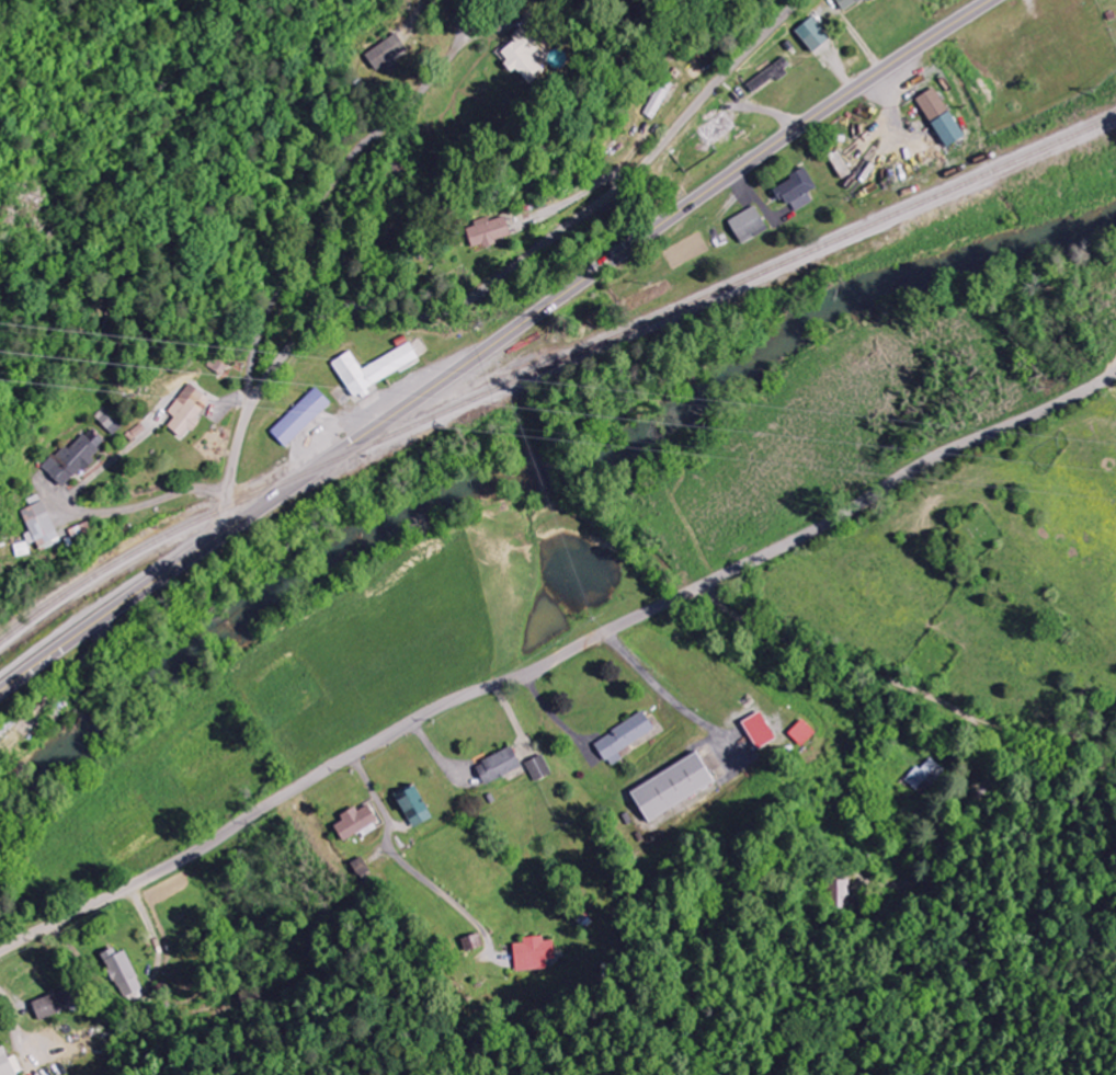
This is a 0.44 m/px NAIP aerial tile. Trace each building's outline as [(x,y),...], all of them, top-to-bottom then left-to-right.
[(869,0),(836,0),(843,14),(869,0)] [(836,40),(815,17),(799,31),(820,54),(836,40)] [(501,52),(532,87),(549,72),(535,56),(544,48),(527,29),(501,52)] [(781,81),(796,68),(787,57),(751,86),(758,94),(778,78),(781,81)] [(950,150),(969,140),(943,88),(923,97),(950,150)] [(816,202),(811,195),(822,188),(811,169),(778,190),(785,202),(790,199),(798,213),(816,202)] [(771,233),(762,208),(734,218),(743,243),(771,233)] [(493,243),(515,233),(507,216),(485,226),(493,243)] [(364,369),(356,352),(335,362),(353,398),(424,362),(414,343),(364,369)] [(177,418),(171,426),(186,437),(193,428),(195,430),(217,401),(192,383),(170,413),(177,418)] [(335,404),(320,387),(274,430),(288,447),(335,404)] [(123,428),(107,411),(99,419),(115,435),(123,428)] [(43,468),(68,490),(96,459),(94,457),(107,442),(92,429),(71,452),(64,445),(43,468)] [(31,532),(25,535),(28,541),(15,547),(20,558),(32,553),(29,547),(38,543),(42,552),(64,542),(46,501),(22,512),(31,532)] [(661,730),(652,711),(598,740),(613,767),(626,759),(622,751),(661,730)] [(763,749),(780,738),(764,711),(747,722),(763,749)] [(793,732),(805,746),(820,733),(807,719),(793,732)] [(527,768),(519,747),(480,764),(488,784),(527,768)] [(555,774),(545,754),(528,762),(538,782),(555,774)] [(722,783),(708,754),(638,789),(653,818),(722,783)] [(927,779),(933,785),(946,771),(930,756),(907,782),(917,790),(927,779)] [(432,821),(418,788),(402,795),(415,828),(432,821)] [(381,823),(373,805),(361,810),(360,808),(344,815),(347,821),(338,825),(345,840),(381,823)] [(373,871),(366,857),(354,863),(360,877),(373,871)] [(830,902),(848,903),(849,877),(831,876),(830,902)] [(518,971),(549,970),(549,959),(558,959),(558,941),(547,941),(547,937),(526,937),(526,944),(517,944),(518,971)] [(127,951),(119,955),(116,949),(102,956),(125,1000),(146,989),(127,951)] [(36,1002),(43,1021),(89,1002),(82,983),(36,1002)] [(9,1047),(0,1051),(0,1074),(25,1074),(27,1074),(19,1057),(14,1059),(9,1047)]
